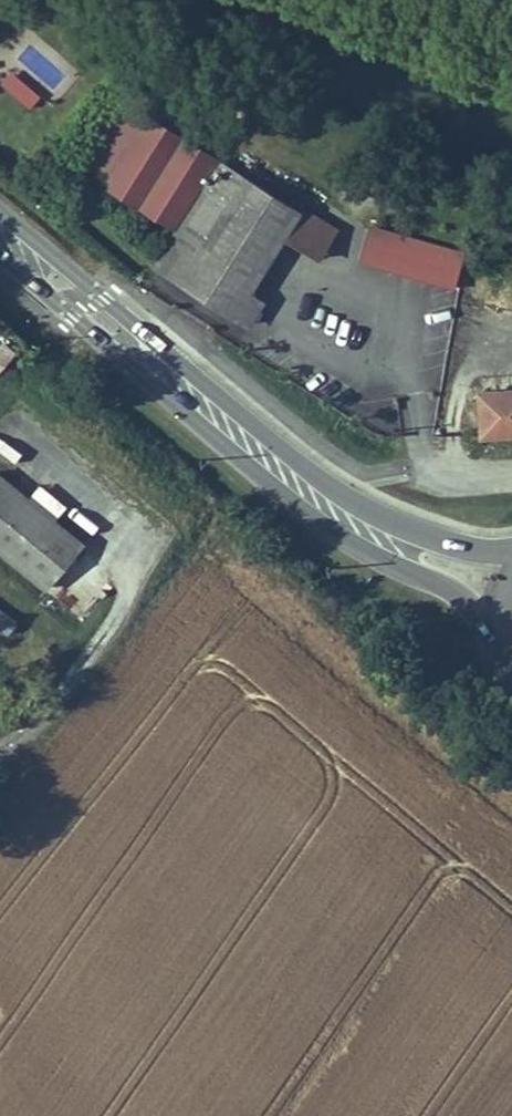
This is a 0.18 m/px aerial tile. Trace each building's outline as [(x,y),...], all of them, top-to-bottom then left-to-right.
[(0,90),(31,105),(39,88),(8,73),(0,90)] [(331,231),(142,118),(127,109),(84,182),(99,191),(168,233),(150,265),(248,325),(266,297),(247,286),(278,234),(316,257),(331,231)] [(464,251),(370,224),(360,259),(454,287),(464,251)] [(478,388),(481,431),(511,429),(511,386),(478,388)] [(0,490),(0,566),(36,596),(73,550),(0,490)]
